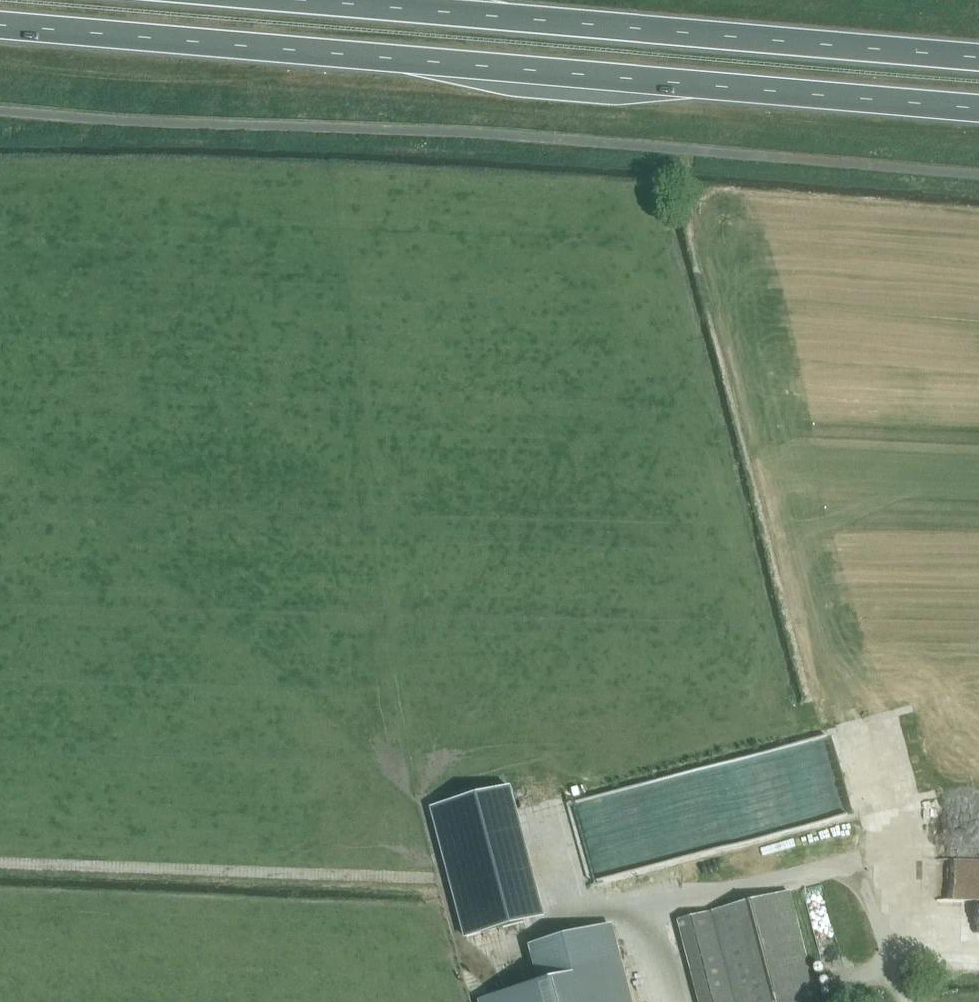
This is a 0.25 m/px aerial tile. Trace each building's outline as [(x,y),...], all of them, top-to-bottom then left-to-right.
[(853,812),(835,738),(788,750),(805,823),(853,812)] [(434,809),(467,938),(545,918),(512,789),(434,809)] [(789,892),(678,921),(699,1001),(818,1001),(789,892)] [(483,1000),(484,1001),(628,1001),(608,925),(530,945),(540,984),(506,994),(494,997),(483,1000)]
